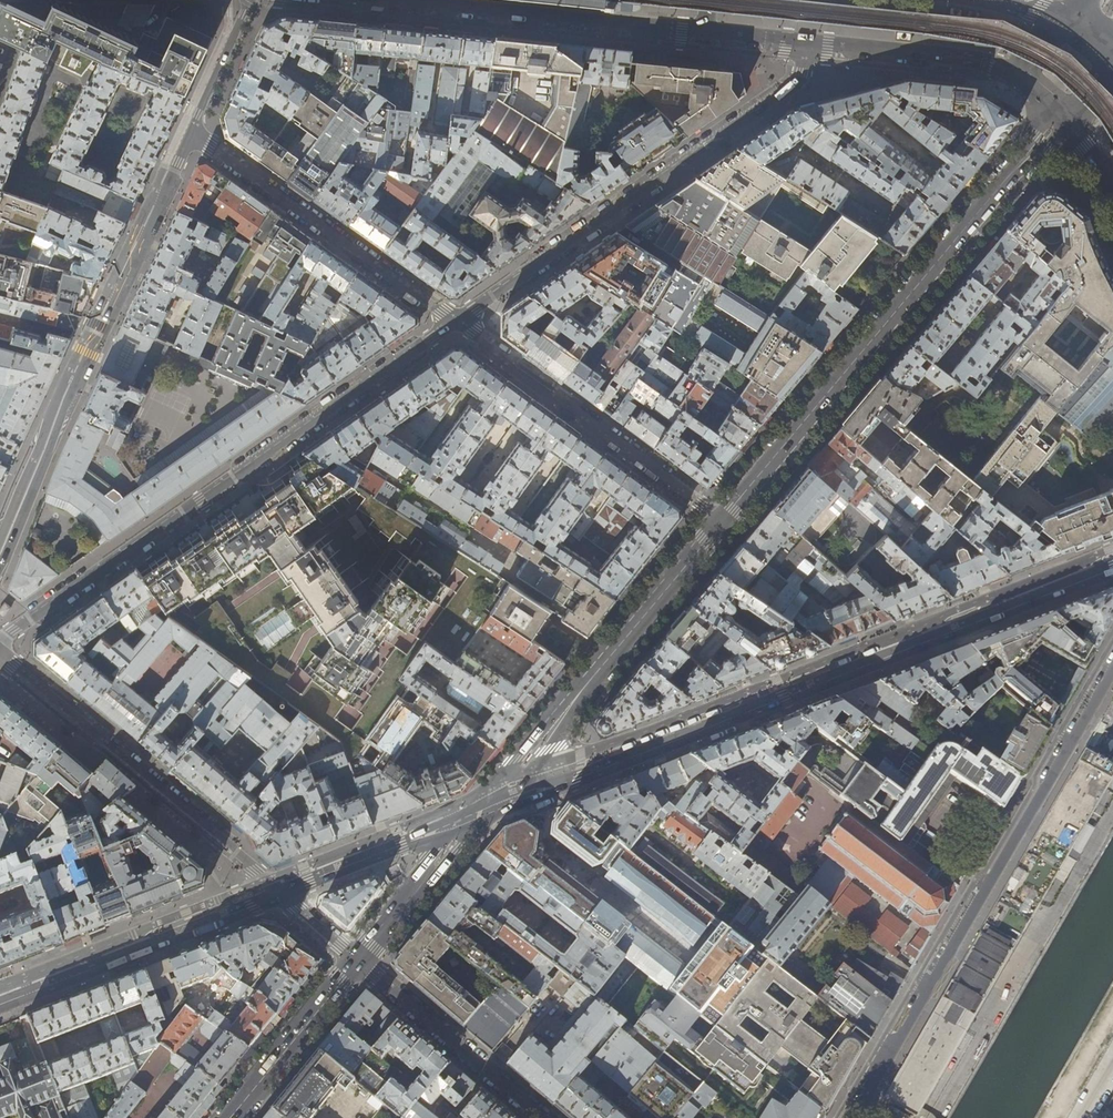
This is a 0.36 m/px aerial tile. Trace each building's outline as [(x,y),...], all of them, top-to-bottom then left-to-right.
[(632,3),(690,8),(691,0),(632,0),(632,3)] [(69,46),(59,66),(81,76),(94,59),(99,61),(185,95),(198,67),(212,38),(166,17),(156,39),(143,33),(139,42),(83,16),(82,19),(76,16),(54,5),(46,22),(30,15),(16,9),(1,2),(0,4),(0,38),(22,48),(47,60),(57,41),(69,46)] [(258,37),(256,42),(286,55),(289,48),(292,50),(291,52),(295,54),(296,51),(302,54),(298,63),(312,70),(312,69),(321,73),(328,63),(326,61),(314,53),(305,48),(319,18),(285,15),(283,15),(281,16),(266,24),(264,26),(263,28),(258,37)] [(335,20),(319,18),(305,48),(314,53),(317,48),(334,50),(333,58),(326,61),(328,63),(342,72),(351,77),(356,22),(335,20)] [(379,75),(384,25),(360,23),(356,22),(351,77),(358,82),(377,94),(379,75)] [(418,29),(384,25),(379,75),(394,76),(396,62),(405,63),(405,61),(409,61),(410,60),(410,58),(419,59),(423,29),(418,29)] [(443,31),(423,29),(419,59),(457,63),(456,68),(443,67),(435,120),(438,120),(436,130),(450,132),(458,68),(459,63),(463,33),(443,31)] [(474,34),(463,33),(459,63),(490,66),(495,37),(474,34)] [(483,115),(482,117),(482,118),(473,130),(512,154),(527,164),(556,182),(564,147),(582,66),(556,46),(558,43),(533,41),(522,39),(495,37),(490,66),(489,71),(483,115)] [(286,55),(256,42),(249,56),(242,71),(261,80),(263,74),(275,79),(272,85),(298,104),(308,91),(279,69),(286,55)] [(565,44),(558,43),(556,46),(582,66),(564,147),(577,150),(588,99),(591,100),(599,91),(600,84),(617,86),(616,89),(626,90),(627,87),(628,87),(629,87),(629,83),(628,82),(629,81),(631,62),(632,51),(609,48),(565,44)] [(47,60),(22,48),(0,111),(0,188),(2,189),(14,155),(16,156),(23,136),(21,135),(29,113),(30,113),(37,93),(36,93),(47,60)] [(185,95),(99,61),(90,82),(87,80),(50,161),(64,167),(136,200),(151,168),(176,113),(185,95)] [(412,112),(407,140),(412,141),(413,136),(415,136),(416,127),(419,127),(420,117),(427,119),(435,63),(431,62),(430,65),(418,64),(412,112)] [(641,63),(631,62),(629,81),(635,81),(635,82),(654,84),(654,87),(690,91),(688,105),(691,109),(672,122),(686,136),(709,120),(746,95),(740,73),(717,71),(641,63)] [(483,115),(489,71),(479,70),(480,68),(476,67),(476,70),(475,70),(469,111),(479,112),(479,115),(483,115)] [(467,69),(458,68),(450,132),(449,136),(446,164),(447,164),(473,130),(482,118),(462,116),(461,113),(467,69)] [(261,80),(242,71),(236,86),(228,101),(258,115),(265,101),(288,118),(298,104),(272,85),(269,91),(258,85),(261,80)] [(351,77),(342,72),(328,92),(332,95),(326,103),(308,91),(298,104),(288,118),(306,130),(301,138),(297,135),(286,150),(273,140),(258,160),(266,166),(277,174),(287,181),(358,82),(351,77)] [(884,86),(880,87),(898,99),(901,95),(907,99),(908,100),(907,102),(906,104),(907,105),(915,110),(918,106),(934,108),(929,115),(921,110),(919,112),(924,115),(931,120),(938,125),(950,110),(953,84),(908,80),(884,86)] [(385,99),(377,94),(358,82),(287,181),(300,190),(313,199),(340,162),(379,107),(385,99)] [(960,85),(953,84),(950,110),(938,125),(959,138),(962,140),(986,156),(987,155),(999,141),(1017,119),(980,95),(978,91),(977,87),(965,86),(960,85)] [(900,100),(898,99),(880,87),(850,95),(799,108),(818,122),(821,118),(823,118),(826,121),(823,125),(839,137),(841,139),(844,135),(839,131),(842,126),(846,126),(850,130),(843,140),(844,141),(859,152),(861,150),(862,149),(864,149),(865,151),(862,155),(872,162),(875,157),(880,161),(877,165),(891,176),(899,167),(904,172),(897,180),(911,191),(915,186),(925,195),(922,199),(924,200),(921,204),(935,216),(944,206),(961,185),(974,170),(986,156),(962,140),(953,152),(950,149),(947,153),(944,150),(945,149),(945,148),(943,146),(947,142),(952,147),(959,138),(938,125),(931,120),(925,126),(919,121),(924,115),(919,112),(915,110),(907,105),(903,109),(896,105),(900,100)] [(254,124),(258,115),(228,101),(221,116),(222,120),(227,138),(238,145),(258,160),(273,140),(277,134),(273,131),(269,137),(255,128),(254,124)] [(412,112),(379,107),(340,162),(353,164),(374,168),(388,171),(403,173),(403,168),(407,140),(412,112)] [(611,152),(628,177),(637,170),(661,154),(682,139),(686,136),(672,122),(656,108),(614,137),(615,140),(608,144),(608,152),(611,152)] [(823,125),(818,122),(799,108),(791,110),(786,113),(754,135),(737,148),(763,164),(785,148),(786,149),(795,143),(794,142),(799,139),(829,161),(832,158),(894,203),(894,202),(904,209),(890,226),(845,198),(849,192),(795,155),(766,166),(801,188),(804,183),(811,188),(808,193),(822,202),(825,198),(832,202),(829,206),(840,213),(875,235),(904,253),(919,236),(935,216),(921,204),(924,200),(922,199),(911,191),(897,180),(891,176),(877,165),(872,162),(862,155),(859,152),(844,141),(839,147),(835,144),(839,137),(823,125)] [(512,154),(473,130),(447,164),(441,173),(436,180),(414,209),(400,227),(383,250),(418,275),(448,296),(457,296),(474,284),(497,268),(481,256),(432,222),(437,214),(458,228),(469,213),(477,202),(485,191),(488,187),(510,157),(512,154)] [(446,164),(449,136),(418,131),(412,170),(403,168),(403,173),(436,180),(441,173),(431,172),(433,161),(444,163),(443,164),(446,164)] [(579,151),(577,150),(564,147),(556,182),(561,185),(570,179),(573,183),(571,185),(573,189),(572,190),(571,189),(568,190),(590,203),(609,190),(628,177),(611,152),(608,152),(595,151),(595,162),(598,166),(585,175),(580,176),(578,172),(579,151)] [(766,166),(763,164),(737,148),(730,153),(694,178),(758,217),(741,247),(788,277),(796,263),(805,269),(821,279),(826,285),(832,289),(875,235),(840,213),(810,250),(760,218),(780,186),(822,213),(827,205),(822,202),(808,193),(801,188),(766,166)] [(510,157),(488,187),(497,193),(507,180),(513,185),(514,183),(517,178),(526,166),(524,166),(523,166),(515,160),(514,159),(513,159),(510,157)] [(374,168),(361,187),(345,176),(353,164),(340,162),(313,199),(333,213),(349,225),(372,193),(379,183),(388,171),(374,168)] [(200,198),(202,194),(217,171),(211,167),(206,163),(198,165),(188,187),(177,210),(190,216),(200,198)] [(526,166),(517,178),(551,200),(546,208),(537,201),(534,205),(523,197),(517,206),(509,208),(485,191),(477,202),(506,222),(507,221),(519,219),(527,225),(521,233),(535,242),(557,227),(590,203),(568,190),(561,185),(556,182),(527,164),(526,166)] [(105,207),(103,212),(125,222),(127,222),(132,212),(138,201),(136,200),(64,167),(59,179),(108,200),(106,205),(104,204),(103,206),(105,207)] [(210,208),(229,180),(224,176),(217,171),(202,194),(208,196),(206,202),(212,204),(210,208)] [(379,183),(414,209),(436,180),(403,173),(388,171),(379,183)] [(685,184),(655,205),(735,256),(741,247),(758,217),(694,178),(685,184)] [(229,180),(210,208),(211,209),(205,223),(216,229),(221,218),(225,218),(228,213),(241,222),(237,228),(251,238),(270,209),(248,194),(229,180)] [(54,192),(70,199),(94,209),(95,205),(88,202),(89,197),(58,183),(54,192)] [(2,189),(0,188),(0,222),(0,223),(2,217),(9,219),(8,221),(37,232),(40,225),(48,208),(1,191),(2,189)] [(1005,231),(1029,249),(1066,283),(1033,324),(1018,343),(1005,359),(1004,361),(1002,363),(998,367),(1012,378),(1016,373),(1042,393),(1038,398),(1055,411),(1112,339),(1112,280),(1109,272),(1100,253),(1092,234),(1086,215),(1062,194),(1057,192),(1055,191),(1051,190),(1047,190),(1045,191),(1041,192),(1038,193),(1034,196),(1016,218),(1005,231)] [(66,209),(70,199),(54,192),(48,208),(40,225),(49,229),(51,226),(55,228),(55,229),(63,233),(65,232),(66,235),(65,236),(66,237),(67,234),(78,238),(78,239),(80,235),(95,243),(94,245),(99,247),(100,245),(112,251),(117,239),(125,222),(103,212),(98,211),(93,221),(96,222),(95,225),(96,227),(93,228),(82,222),(82,221),(72,216),(72,217),(53,208),(55,204),(66,209)] [(379,199),(372,193),(349,225),(364,236),(383,250),(400,227),(373,207),(379,199)] [(504,225),(506,222),(477,202),(469,213),(493,231),(494,238),(481,256),(497,268),(514,256),(535,242),(521,233),(519,231),(513,239),(506,234),(504,225)] [(735,256),(655,205),(643,213),(625,226),(683,263),(713,282),(718,285),(730,264),(735,256)] [(287,221),(270,209),(251,238),(262,245),(264,242),(269,246),(263,255),(273,262),(266,274),(256,267),(251,274),(262,280),(254,292),(244,285),(240,291),(250,298),(241,313),(259,321),(311,239),(301,231),(287,221)] [(205,223),(190,216),(177,210),(162,242),(145,278),(173,291),(177,283),(195,291),(201,279),(184,270),(185,267),(183,266),(194,243),(219,255),(228,234),(216,229),(205,223)] [(48,232),(49,229),(40,225),(37,232),(25,262),(43,266),(48,267),(56,250),(70,256),(73,255),(74,252),(83,255),(82,258),(80,258),(78,258),(75,258),(73,258),(73,261),(72,262),(69,273),(98,280),(105,264),(112,251),(100,245),(99,247),(94,245),(93,248),(92,248),(76,242),(78,238),(67,234),(66,237),(65,236),(64,239),(48,232)] [(988,252),(968,275),(991,293),(995,295),(1002,301),(1006,304),(1033,324),(1066,283),(1029,249),(1005,231),(988,252)] [(590,250),(570,264),(590,277),(597,281),(629,301),(639,308),(647,312),(675,268),(616,232),(590,250)] [(213,299),(248,244),(235,238),(199,293),(213,299)] [(357,271),(335,256),(311,239),(259,321),(276,329),(283,332),(310,345),(328,317),(336,304),(321,294),(329,282),(344,292),(357,271)] [(43,266),(25,262),(0,255),(0,295),(81,315),(89,300),(98,280),(69,273),(63,271),(61,280),(59,280),(56,293),(38,289),(43,266)] [(678,270),(675,268),(647,312),(657,318),(673,329),(680,333),(689,318),(703,296),(713,282),(683,263),(678,270)] [(555,314),(550,320),(559,327),(579,341),(580,342),(583,339),(590,344),(591,344),(620,311),(614,307),(611,303),(613,300),(624,307),(629,301),(597,281),(594,286),(587,282),(590,277),(570,264),(551,278),(527,294),(542,305),(547,299),(550,303),(547,308),(555,314)] [(730,264),(718,285),(722,287),(735,267),(730,264)] [(809,343),(822,350),(838,331),(857,309),(832,289),(826,285),(821,279),(805,269),(776,306),(782,311),(778,316),(772,311),(768,316),(803,339),(805,335),(807,336),(809,336),(810,335),(813,337),(809,343)] [(370,281),(357,271),(344,292),(340,297),(364,314),(365,314),(383,290),(370,281)] [(962,327),(991,293),(968,275),(954,292),(939,309),(962,327)] [(199,293),(195,291),(177,283),(173,291),(145,278),(134,302),(123,323),(156,337),(168,311),(165,310),(172,295),(174,296),(175,293),(183,297),(184,298),(185,297),(187,298),(189,299),(192,298),(195,297),(173,345),(186,351),(198,356),(222,304),(213,299),(199,293)] [(689,318),(680,333),(703,348),(704,347),(728,363),(728,364),(738,370),(750,378),(781,398),(790,388),(808,366),(822,350),(809,343),(803,339),(768,316),(722,287),(718,285),(713,282),(703,296),(759,331),(744,352),(689,318)] [(365,314),(364,314),(364,315),(366,317),(370,314),(374,316),(368,321),(386,346),(401,335),(418,323),(418,315),(401,303),(383,290),(365,314)] [(542,305),(527,294),(508,308),(501,312),(501,335),(514,344),(525,353),(539,334),(525,323),(547,308),(542,305)] [(81,315),(0,295),(0,311),(74,330),(81,315)] [(999,305),(1002,301),(995,295),(992,299),(999,305)] [(364,315),(364,314),(356,316),(337,302),(336,304),(328,317),(339,333),(364,315)] [(1018,343),(1033,324),(1006,304),(977,339),(998,356),(1012,339),(1018,343)] [(657,318),(647,312),(639,308),(593,370),(583,362),(595,347),(591,344),(590,344),(587,347),(563,380),(579,392),(593,403),(608,383),(612,378),(657,318)] [(962,327),(939,309),(925,326),(910,343),(933,362),(962,327)] [(255,381),(258,375),(263,377),(260,383),(278,391),(279,391),(288,379),(277,374),(288,349),(303,355),(310,345),(283,332),(282,335),(285,336),(284,339),(277,336),(278,333),(275,332),(276,329),(259,321),(241,313),(235,310),(211,362),(255,381)] [(339,333),(328,317),(310,345),(314,351),(339,333)] [(661,344),(673,329),(657,318),(612,378),(618,382),(614,387),(608,383),(593,403),(598,406),(602,409),(647,349),(678,369),(684,359),(661,344)] [(549,340),(559,327),(550,320),(539,334),(525,353),(545,367),(563,380),(587,347),(580,342),(579,341),(569,354),(564,350),(565,348),(561,344),(559,347),(549,340)] [(341,336),(343,339),(361,363),(382,348),(386,346),(368,321),(361,326),(360,324),(356,327),(357,328),(352,332),(351,330),(341,336)] [(132,387),(156,337),(123,323),(122,327),(115,341),(100,373),(116,380),(115,384),(129,390),(132,387)] [(35,348),(63,355),(70,339),(48,332),(45,341),(42,340),(42,338),(40,335),(0,324),(0,339),(35,348)] [(156,337),(132,387),(140,390),(147,376),(153,379),(169,343),(156,337)] [(323,353),(318,356),(336,381),(347,373),(361,363),(343,339),(327,350),(325,347),(321,350),(323,353)] [(990,378),(984,373),(998,356),(977,339),(948,374),(954,379),(976,396),(990,378)] [(1055,411),(1056,412),(1087,435),(1112,410),(1112,368),(1110,365),(1112,362),(1112,339),(1055,411)] [(896,361),(885,374),(890,380),(921,396),(926,399),(933,395),(916,386),(918,384),(915,383),(918,380),(919,381),(922,379),(920,377),(923,374),(943,389),(953,383),(954,379),(948,374),(944,372),(937,366),(933,362),(910,343),(896,361)] [(318,356),(314,351),(310,345),(303,355),(298,363),(301,367),(300,368),(300,369),(300,371),(300,372),(296,376),(298,379),(292,383),(288,378),(288,379),(279,391),(305,402),(316,395),(336,381),(318,356)] [(444,353),(429,363),(447,388),(456,382),(464,387),(482,362),(470,353),(461,347),(452,347),(444,353)] [(728,363),(704,347),(703,348),(684,374),(760,424),(769,413),(781,398),(750,378),(747,382),(738,396),(715,381),(723,369),(734,376),(738,370),(728,364),(728,363)] [(9,469),(63,355),(35,348),(31,357),(0,348),(0,488),(9,469)] [(602,409),(611,415),(637,378),(681,409),(690,415),(707,428),(738,449),(749,436),(760,424),(684,374),(678,369),(647,349),(602,409)] [(211,362),(198,356),(186,351),(184,356),(253,386),(255,381),(211,362)] [(882,371),(885,374),(896,361),(893,358),(882,371)] [(485,364),(482,362),(464,387),(473,394),(468,403),(469,404),(430,458),(417,450),(407,464),(434,481),(507,380),(485,364)] [(940,362),(937,366),(944,372),(947,368),(940,362)] [(418,371),(405,380),(423,405),(433,398),(436,401),(445,395),(443,391),(447,388),(429,363),(418,371)] [(116,380),(100,373),(92,391),(84,407),(92,411),(88,419),(105,427),(109,429),(112,423),(128,431),(132,423),(130,419),(121,414),(120,410),(125,400),(129,397),(138,402),(142,401),(146,393),(140,390),(132,387),(129,390),(115,384),(116,380)] [(890,380),(885,374),(882,377),(877,383),(872,389),(855,410),(840,427),(934,508),(951,523),(966,506),(973,497),(981,487),(972,480),(950,463),(979,427),(947,401),(934,409),(937,411),(917,435),(901,421),(921,396),(890,380)] [(672,421),(681,409),(637,378),(611,415),(632,431),(654,447),(668,427),(642,409),(637,409),(635,411),(632,415),(629,413),(639,399),(649,406),(648,407),(650,408),(651,407),(672,421)] [(394,388),(381,396),(399,421),(403,419),(405,421),(408,419),(407,416),(423,405),(405,380),(394,388)] [(519,389),(507,380),(434,481),(459,498),(469,484),(457,476),(495,424),(501,424),(505,418),(513,423),(531,398),(519,389)] [(92,411),(84,407),(60,457),(47,492),(71,502),(94,519),(108,540),(113,537),(182,488),(225,458),(291,412),(305,402),(279,391),(278,391),(123,498),(120,494),(85,467),(105,427),(88,419),(92,411)] [(452,392),(428,409),(441,418),(457,396),(452,392)] [(369,405),(357,414),(373,437),(378,434),(382,439),(378,444),(378,445),(407,464),(417,450),(387,430),(399,421),(381,396),(369,405)] [(542,406),(531,398),(513,423),(519,428),(515,434),(518,441),(481,492),(469,484),(459,498),(485,514),(556,416),(542,406)] [(1056,412),(1055,411),(1038,398),(1005,439),(1042,466),(1060,443),(1042,428),(1056,412)] [(441,418),(428,409),(405,425),(426,439),(441,418)] [(654,447),(678,465),(693,446),(696,442),(680,430),(690,415),(681,409),(672,421),(668,427),(654,447)] [(345,421),(332,431),(349,456),(355,458),(367,466),(369,462),(369,461),(361,457),(363,454),(357,451),(367,444),(369,447),(377,442),(373,437),(357,414),(345,421)] [(568,425),(556,416),(485,514),(510,531),(520,517),(508,509),(543,460),(550,461),(555,455),(562,460),(581,434),(568,425)] [(834,435),(827,442),(850,461),(855,455),(858,456),(883,478),(877,484),(871,478),(867,483),(917,527),(934,508),(840,427),(834,435)] [(696,442),(693,446),(699,450),(705,443),(711,446),(704,454),(722,468),(729,460),(738,449),(707,428),(696,442)] [(349,456),(332,431),(321,439),(302,452),(309,456),(324,465),(334,459),(337,464),(330,469),(355,486),(364,471),(346,459),(349,456)] [(593,444),(581,434),(562,460),(572,467),(566,475),(567,477),(532,525),(520,517),(510,531),(536,547),(569,501),(605,452),(593,444)] [(1112,532),(1112,489),(1097,495),(1094,486),(1066,497),(1068,502),(1055,508),(1050,504),(1048,500),(1028,484),(1042,466),(1005,439),(972,480),(981,487),(991,495),(997,500),(1062,552),(1078,546),(1112,532)] [(1106,474),(1112,466),(1112,456),(1093,440),(1082,454),(1106,474)] [(866,475),(850,461),(827,442),(819,452),(807,466),(850,504),(886,535),(900,548),(917,527),(867,483),(865,481),(862,479),(866,475)] [(434,481),(407,464),(378,445),(369,461),(498,543),(500,540),(528,558),(520,570),(519,570),(516,574),(563,605),(562,605),(567,608),(561,617),(587,634),(592,627),(599,619),(601,616),(603,614),(615,599),(536,547),(510,531),(485,514),(459,498),(434,481)] [(693,457),(699,450),(693,446),(678,465),(693,476),(707,486),(712,480),(720,471),(722,468),(704,454),(699,461),(693,457)] [(617,461),(605,452),(569,501),(582,511),(592,497),(592,495),(595,497),(601,489),(611,496),(630,470),(617,461)] [(193,615),(195,619),(194,620),(201,625),(193,634),(216,651),(251,676),(299,711),(319,725),(340,740),(347,758),(353,756),(359,754),(366,743),(408,683),(409,683),(401,677),(426,642),(455,662),(463,651),(482,626),(492,613),(533,641),(553,612),(497,576),(355,486),(330,469),(324,465),(309,456),(300,462),(291,467),(296,474),(290,478),(292,481),(286,485),(284,483),(280,485),(263,497),(268,503),(260,509),(240,523),(234,514),(213,528),(217,533),(205,542),(201,536),(196,539),(184,548),(181,550),(183,554),(172,562),(169,558),(148,572),(142,577),(163,608),(166,613),(183,602),(186,605),(197,597),(199,600),(237,574),(239,577),(261,562),(259,559),(270,552),(281,567),(277,569),(289,586),(292,584),(297,590),(299,588),(306,598),(288,611),(286,609),(253,632),(267,651),(300,628),(299,627),(311,618),(323,634),(326,632),(334,643),(322,660),(316,656),(303,673),(312,678),(300,695),(285,684),(292,673),(276,661),(270,669),(256,658),(232,624),(234,623),(217,599),(193,615)] [(369,462),(367,466),(364,471),(355,486),(497,576),(504,565),(490,556),(491,555),(479,546),(478,548),(465,539),(468,534),(378,476),(379,474),(369,467),(371,464),(369,462)] [(789,488),(771,509),(812,546),(850,504),(807,466),(789,488)] [(640,478),(630,470),(611,496),(606,503),(611,508),(617,500),(626,506),(620,514),(628,520),(631,516),(634,512),(652,487),(640,478)] [(710,489),(724,474),(720,471),(712,480),(707,486),(710,489)] [(667,498),(652,487),(634,512),(644,520),(643,521),(639,522),(631,516),(628,520),(634,525),(659,544),(671,530),(682,516),(681,508),(667,498)] [(988,499),(991,495),(981,487),(973,497),(980,502),(973,511),(992,526),(999,517),(1021,535),(1019,539),(1012,534),(1007,539),(1014,545),(1024,553),(1027,552),(1032,564),(1036,562),(1062,552),(997,500),(993,503),(988,499)] [(594,520),(582,511),(569,501),(536,547),(615,599),(624,588),(635,574),(610,555),(602,565),(596,560),(592,561),(591,563),(559,542),(567,532),(579,541),(583,535),(594,520)] [(620,514),(611,508),(606,503),(594,520),(583,535),(604,550),(628,520),(620,514)] [(921,567),(956,527),(951,523),(934,508),(917,527),(900,548),(921,567)] [(812,546),(771,509),(759,523),(733,554),(719,571),(766,603),(790,620),(792,617),(829,643),(860,631),(893,618),(881,608),(876,609),(872,605),(876,603),(846,576),(812,546)] [(984,535),(992,526),(973,511),(958,529),(968,537),(971,533),(975,536),(971,540),(982,550),(1008,573),(1020,569),(1032,564),(1027,552),(1024,553),(1014,545),(1008,547),(1008,546),(1007,546),(1005,544),(1003,544),(1002,544),(1001,545),(1000,547),(1000,548),(1000,549),(996,551),(994,544),(984,535)] [(646,561),(659,544),(634,525),(631,529),(629,528),(622,536),(624,537),(610,555),(635,574),(646,561)] [(886,535),(875,546),(886,556),(885,558),(894,567),(896,566),(901,570),(902,570),(904,570),(906,569),(911,574),(912,578),(905,580),(904,579),(898,581),(898,583),(884,588),(857,564),(846,576),(876,603),(881,608),(893,618),(906,613),(952,595),(926,571),(921,567),(900,548),(886,535)] [(858,540),(852,546),(856,550),(862,543),(858,540)] [(958,559),(926,571),(952,595),(980,584),(1008,573),(982,550),(970,555),(966,548),(962,546),(957,548),(955,553),(958,559)] [(8,590),(22,600),(59,575),(25,548),(16,571),(8,590)] [(872,549),(860,561),(863,564),(867,564),(875,556),(875,552),(872,549)] [(119,580),(101,592),(119,618),(130,632),(154,614),(163,608),(142,577),(136,568),(119,580)] [(759,614),(766,603),(719,571),(708,584),(692,603),(730,634),(737,640),(746,629),(733,619),(731,616),(730,615),(728,613),(728,610),(729,610),(732,610),(733,609),(735,607),(735,606),(734,603),(731,600),(734,596),(737,599),(737,602),(738,603),(741,605),(746,605),(759,614)] [(1054,612),(1073,629),(1077,624),(1074,620),(1079,618),(1092,626),(1084,640),(1095,650),(1112,619),(1112,590),(1112,589),(1088,599),(1054,612)] [(92,599),(78,608),(87,622),(79,628),(90,643),(92,641),(90,639),(119,618),(101,592),(92,599)] [(11,608),(4,602),(0,608),(0,615),(3,618),(11,608)] [(718,647),(730,634),(692,603),(680,617),(666,634),(702,666),(710,657),(718,647)] [(766,603),(759,614),(774,625),(776,625),(778,625),(780,630),(774,633),(772,630),(762,634),(759,637),(746,629),(737,640),(770,667),(780,663),(829,643),(792,617),(790,620),(766,603)] [(66,617),(51,627),(63,637),(67,641),(76,648),(85,642),(91,650),(93,647),(90,643),(79,628),(87,622),(78,608),(66,617)] [(992,637),(969,646),(983,664),(986,662),(984,658),(994,654),(995,656),(996,658),(998,659),(1000,660),(1003,670),(1001,670),(1000,670),(999,669),(998,669),(996,670),(995,670),(994,671),(993,672),(993,674),(993,676),(1001,687),(1011,695),(1014,690),(1033,706),(1029,710),(1033,713),(1050,728),(1062,708),(1018,671),(1015,675),(1010,670),(1036,640),(1084,669),(1095,650),(1084,640),(1073,629),(1054,612),(1029,622),(1005,632),(992,637)] [(564,662),(533,641),(492,613),(482,626),(535,661),(515,685),(463,651),(455,662),(506,697),(525,711),(548,682),(564,662)] [(111,646),(128,662),(94,703),(113,720),(138,741),(216,651),(193,634),(168,616),(164,621),(154,614),(130,632),(111,646)] [(63,637),(51,627),(42,634),(34,639),(34,653),(34,654),(49,667),(53,670),(66,680),(85,656),(76,648),(67,641),(62,647),(58,645),(63,637)] [(657,645),(644,660),(667,678),(681,661),(691,670),(677,686),(692,697),(706,692),(723,685),(702,666),(666,634),(657,645)] [(770,667),(737,640),(730,634),(718,647),(721,649),(724,645),(734,652),(729,658),(728,657),(726,657),(725,658),(723,659),(722,661),(722,663),(719,665),(710,657),(702,666),(723,685),(743,677),(770,667)] [(111,646),(101,638),(93,647),(91,650),(85,656),(66,680),(82,694),(94,703),(128,662),(111,646)] [(455,662),(426,642),(401,677),(409,683),(408,683),(457,719),(496,747),(505,735),(507,733),(524,711),(525,711),(506,697),(455,662)] [(983,664),(969,646),(949,654),(916,666),(942,690),(947,686),(950,691),(947,694),(963,709),(965,706),(973,714),(1001,687),(993,676),(986,668),(981,671),(983,675),(979,677),(980,679),(978,680),(982,685),(983,685),(984,686),(967,697),(957,683),(984,664),(983,664)] [(221,710),(244,683),(245,683),(251,676),(216,651),(138,741),(154,754),(171,768),(215,718),(222,711),(221,710)] [(49,667),(34,654),(31,657),(47,670),(49,667)] [(677,686),(667,678),(644,660),(637,668),(626,682),(640,693),(642,691),(651,679),(662,688),(656,696),(660,710),(674,704),(692,697),(677,686)] [(896,674),(880,681),(914,706),(925,690),(946,709),(936,722),(948,731),(952,734),(954,732),(967,719),(960,712),(963,709),(947,694),(942,690),(916,666),(912,668),(896,674)] [(865,687),(835,698),(871,724),(911,752),(926,762),(933,751),(880,714),(882,711),(876,707),(881,702),(908,720),(916,708),(914,706),(880,681),(865,687)] [(640,693),(626,682),(614,697),(595,721),(604,732),(638,719),(660,710),(656,696),(651,698),(642,691),(640,693)] [(221,710),(222,711),(226,714),(219,722),(215,718),(171,768),(203,794),(235,821),(257,796),(250,790),(259,780),(266,786),(272,779),(278,772),(273,768),(280,761),(284,765),(286,763),(301,746),(319,725),(299,711),(297,713),(296,714),(297,714),(290,722),(282,715),(282,714),(281,713),(280,714),(271,706),(272,705),(270,704),(270,705),(263,699),(263,698),(262,697),(261,698),(254,691),(253,690),(245,684),(245,683),(244,683),(221,710)] [(366,743),(391,760),(421,717),(437,729),(430,738),(436,743),(442,740),(457,719),(408,683),(366,743)] [(822,703),(796,714),(815,728),(820,732),(864,765),(887,783),(903,795),(926,762),(911,752),(902,764),(904,765),(900,769),(900,771),(897,772),(896,771),(896,770),(891,767),(893,765),(885,759),(878,769),(853,750),(871,724),(835,698),(822,703)] [(0,738),(1,738),(3,735),(35,761),(31,766),(18,754),(16,754),(7,764),(8,765),(37,776),(62,748),(2,699),(0,699),(0,738)] [(524,711),(507,733),(510,735),(527,714),(524,711)] [(1012,746),(1000,764),(1021,779),(1033,758),(1050,728),(1033,713),(1019,734),(1014,730),(1006,742),(1012,746)] [(804,744),(815,728),(796,714),(790,716),(769,724),(754,730),(798,764),(799,764),(810,749),(808,748),(804,744)] [(473,775),(485,761),(496,747),(457,719),(442,740),(457,760),(473,775)] [(331,814),(328,815),(336,837),(360,828),(372,823),(354,778),(347,758),(340,740),(319,725),(301,746),(326,810),(332,808),(333,810),(331,811),(331,814)] [(748,732),(744,734),(791,771),(781,785),(789,792),(763,826),(755,837),(741,854),(793,892),(794,892),(803,880),(763,851),(801,800),(792,793),(804,776),(808,772),(806,770),(798,764),(754,730),(750,731),(748,732)] [(1000,764),(954,732),(952,734),(948,731),(933,751),(926,762),(903,795),(887,783),(864,765),(841,797),(851,805),(958,887),(960,884),(949,875),(953,870),(913,839),(923,825),(917,821),(950,773),(999,808),(1000,807),(1003,809),(1014,791),(1021,779),(1000,764)] [(1109,751),(1112,745),(1112,734),(1108,731),(1100,746),(1109,751)] [(781,785),(791,771),(744,734),(725,741),(691,755),(717,774),(709,784),(714,788),(706,799),(701,795),(686,814),(741,854),(755,837),(749,833),(757,822),(763,826),(789,792),(781,785)] [(391,760),(366,743),(359,754),(426,802),(442,796),(462,788),(463,787),(473,775),(457,760),(415,777),(391,760)] [(281,769),(278,772),(272,779),(286,815),(288,820),(290,824),(300,851),(312,847),(336,837),(328,815),(326,810),(301,746),(286,763),(289,773),(286,774),(281,769)] [(74,759),(62,748),(37,776),(6,812),(19,823),(23,819),(33,823),(30,826),(42,836),(61,813),(45,798),(52,790),(52,791),(59,784),(75,797),(79,792),(94,775),(78,762),(74,759)] [(1015,943),(1087,818),(1110,779),(1112,773),(1112,766),(1105,761),(1095,755),(1085,749),(1083,753),(1078,761),(1070,775),(1020,862),(986,921),(984,924),(1015,943)] [(366,773),(354,778),(372,823),(377,821),(426,802),(359,754),(366,773)] [(717,774),(691,755),(665,765),(631,778),(637,792),(646,789),(661,809),(670,802),(669,802),(661,792),(685,783),(688,792),(685,796),(680,795),(671,803),(686,814),(701,795),(709,784),(717,774)] [(135,787),(118,772),(106,762),(94,775),(79,792),(87,812),(91,822),(103,812),(121,798),(135,787)] [(6,812),(37,776),(8,765),(0,785),(0,809),(6,812)] [(806,770),(808,772),(832,790),(835,785),(810,765),(806,770)] [(634,854),(641,859),(651,847),(653,844),(648,840),(646,837),(645,838),(641,835),(646,830),(647,828),(651,823),(657,814),(663,819),(669,823),(666,826),(677,835),(692,847),(697,850),(695,853),(705,861),(737,885),(752,896),(746,904),(775,927),(781,920),(775,915),(793,892),(741,854),(686,814),(671,803),(670,802),(661,809),(646,789),(637,792),(631,778),(619,783),(599,791),(584,797),(568,803),(591,822),(592,821),(602,829),(612,818),(613,821),(616,824),(608,834),(629,850),(633,845),(638,848),(634,854)] [(266,786),(257,796),(235,821),(246,831),(249,833),(255,848),(256,849),(261,843),(281,821),(283,819),(286,815),(272,779),(266,786)] [(81,814),(75,797),(66,808),(70,819),(64,820),(79,860),(83,870),(93,895),(97,905),(105,927),(118,922),(131,917),(104,851),(100,841),(91,822),(87,812),(81,814)] [(130,806),(121,798),(103,812),(106,816),(99,825),(106,839),(100,841),(104,851),(123,844),(121,839),(127,832),(135,839),(142,836),(152,824),(130,806)] [(591,822),(568,803),(546,830),(557,840),(604,875),(606,876),(607,876),(617,884),(618,883),(628,891),(628,892),(708,955),(693,974),(654,944),(655,942),(642,931),(641,933),(602,902),(601,903),(555,868),(553,872),(551,870),(545,876),(548,878),(545,882),(518,861),(521,859),(525,862),(530,856),(532,858),(539,849),(537,847),(542,841),(522,821),(504,828),(497,836),(484,851),(537,893),(540,889),(601,937),(608,943),(629,959),(689,1006),(715,1026),(768,958),(757,949),(714,916),(641,859),(634,854),(629,850),(608,834),(602,829),(592,821),(591,822)] [(825,863),(807,886),(826,902),(847,875),(850,872),(851,873),(851,874),(852,875),(853,874),(861,881),(860,881),(861,882),(862,882),(870,888),(870,889),(871,889),(880,895),(879,896),(880,897),(881,896),(889,902),(888,903),(889,903),(890,903),(898,909),(898,910),(899,911),(899,910),(907,916),(907,917),(908,918),(909,917),(922,927),(905,951),(913,957),(910,961),(914,964),(916,961),(958,887),(851,805),(851,806),(852,807),(845,815),(843,814),(842,815),(843,815),(840,818),(839,818),(838,819),(839,820),(830,831),(829,830),(828,832),(829,833),(827,836),(826,835),(825,837),(827,838),(821,847),(820,846),(819,848),(820,848),(819,849),(820,850),(823,852),(823,853),(824,853),(830,857),(828,860),(825,863)] [(33,866),(61,855),(65,865),(37,876),(53,917),(56,924),(63,943),(84,935),(105,927),(97,905),(89,908),(88,907),(89,906),(90,904),(90,903),(89,901),(87,899),(85,899),(85,898),(93,895),(83,870),(78,872),(74,862),(79,860),(64,820),(61,813),(42,836),(28,851),(33,866)] [(16,856),(1,817),(0,817),(0,862),(16,856)] [(284,824),(281,821),(261,843),(256,849),(258,851),(272,862),(274,862),(284,858),(290,855),(300,851),(290,824),(283,826),(284,824)] [(172,840),(152,824),(142,836),(135,839),(123,844),(104,851),(131,917),(174,900),(201,890),(205,868),(172,840)] [(641,859),(714,916),(721,907),(724,903),(696,881),(678,868),(651,847),(641,859)] [(15,962),(63,943),(56,924),(51,926),(49,919),(53,917),(37,876),(33,866),(28,851),(25,853),(29,863),(21,867),(16,856),(0,862),(0,894),(22,885),(32,910),(0,923),(0,968),(15,962)] [(477,904),(481,907),(479,910),(502,928),(504,925),(560,970),(620,1017),(646,985),(633,973),(629,959),(608,943),(602,951),(595,945),(601,937),(540,889),(537,893),(484,851),(470,869),(455,886),(477,904)] [(284,858),(274,862),(276,865),(291,859),(290,855),(284,858)] [(324,908),(347,928),(355,919),(380,888),(376,883),(374,880),(355,887),(324,899),(323,907),(324,908)] [(832,908),(896,957),(899,953),(893,948),(909,927),(887,911),(878,921),(863,909),(871,898),(852,884),(832,908)] [(473,909),(477,904),(455,886),(443,901),(427,920),(449,938),(446,942),(450,945),(499,984),(529,1009),(548,984),(560,970),(504,925),(502,928),(479,910),(478,909),(473,909)] [(807,886),(799,896),(800,897),(781,920),(775,927),(757,949),(768,958),(818,997),(826,988),(814,979),(810,984),(803,978),(807,973),(786,957),(830,905),(826,902),(807,886)] [(721,907),(714,916),(757,949),(775,927),(746,904),(745,906),(735,918),(721,907)] [(255,923),(256,926),(262,924),(275,927),(284,934),(286,932),(275,923),(262,920),(255,923)] [(435,965),(450,945),(446,942),(449,938),(427,920),(414,936),(392,962),(392,964),(392,967),(452,1018),(458,1022),(463,1027),(484,1002),(479,998),(478,987),(479,986),(467,976),(460,985),(435,965)] [(256,926),(283,943),(318,964),(319,962),(290,939),(284,934),(275,927),(262,924),(256,926)] [(984,924),(966,956),(931,1016),(913,1047),(900,1069),(883,1098),(891,1102),(882,1117),(899,1117),(904,1109),(906,1110),(907,1109),(915,1114),(964,1032),(984,997),(1015,943),(984,924)] [(278,950),(283,943),(256,926),(219,940),(200,948),(233,979),(238,981),(240,982),(242,976),(243,976),(243,975),(243,974),(243,973),(242,972),(245,969),(246,969),(249,971),(250,973),(257,970),(256,969),(260,963),(264,966),(247,986),(256,991),(266,1000),(265,1002),(265,1005),(276,1014),(285,1003),(300,986),(279,972),(273,968),(262,960),(270,947),(274,951),(275,951),(276,951),(277,950),(278,950)] [(308,975),(318,964),(283,943),(278,950),(277,950),(276,951),(275,951),(274,951),(270,947),(262,960),(273,968),(276,963),(282,968),(279,972),(300,986),(308,975)] [(189,952),(169,960),(183,997),(169,1016),(176,1021),(186,1007),(207,1020),(215,1010),(212,1008),(211,1006),(209,1003),(209,998),(210,996),(210,994),(212,991),(214,990),(216,988),(219,987),(221,987),(223,987),(226,988),(229,990),(230,991),(238,981),(233,979),(200,948),(189,952)] [(765,1066),(779,1048),(806,1070),(810,1074),(797,1091),(827,1114),(848,1078),(859,1058),(871,1038),(846,1019),(829,1041),(801,1020),(817,998),(818,997),(768,958),(715,1026),(763,1064),(765,1066)] [(158,964),(145,969),(158,1003),(170,998),(171,1000),(158,1005),(168,1032),(176,1021),(169,1016),(183,997),(169,960),(158,964)] [(857,961),(850,971),(892,1002),(894,998),(911,969),(899,960),(888,979),(857,961)] [(843,965),(826,988),(818,997),(831,1007),(846,1019),(871,1038),(889,1007),(892,1002),(850,971),(843,965)] [(125,977),(104,985),(115,1014),(140,1004),(149,1025),(123,1035),(138,1073),(160,1043),(168,1032),(158,1005),(158,1003),(145,969),(137,973),(125,977)] [(560,970),(548,984),(585,1015),(551,1055),(531,1038),(532,1037),(531,1036),(516,1054),(506,1064),(529,1084),(554,1105),(626,1022),(620,1017),(560,970)] [(240,982),(238,981),(230,991),(249,1006),(233,1026),(224,1018),(225,1018),(215,1010),(207,1020),(248,1048),(261,1033),(276,1014),(265,1005),(265,1002),(266,1000),(256,991),(247,986),(240,982)] [(492,1051),(529,1009),(499,984),(484,1002),(463,1027),(492,1051)] [(47,1007),(27,1015),(46,1063),(68,1117),(97,1117),(86,1089),(113,1078),(120,1097),(138,1073),(123,1035),(115,1014),(104,985),(88,991),(47,1007)] [(352,1010),(340,1024),(366,1046),(374,1036),(380,1041),(399,1019),(390,1012),(366,992),(359,1001),(357,1003),(352,1010)] [(668,1011),(646,1038),(664,1052),(675,1039),(699,1058),(701,1056),(714,1066),(712,1068),(744,1093),(755,1079),(750,1075),(756,1067),(759,1070),(763,1064),(715,1026),(689,1006),(679,1020),(668,1011)] [(248,1048),(207,1020),(186,1007),(176,1021),(168,1032),(160,1043),(218,1084),(225,1077),(232,1068),(248,1048)] [(403,1023),(399,1019),(380,1041),(372,1051),(383,1060),(389,1052),(399,1060),(408,1050),(411,1052),(422,1039),(403,1023)] [(664,1052),(646,1038),(626,1022),(554,1105),(569,1117),(608,1117),(617,1108),(592,1086),(603,1073),(628,1094),(664,1052)] [(372,1050),(366,1046),(340,1024),(329,1038),(319,1051),(355,1079),(363,1086),(371,1076),(359,1066),(372,1050)] [(432,1047),(422,1039),(411,1052),(408,1050),(399,1060),(412,1071),(413,1070),(420,1076),(407,1092),(391,1079),(376,1096),(403,1117),(450,1063),(432,1047)] [(117,1101),(116,1103),(105,1117),(125,1117),(172,1059),(181,1068),(177,1074),(187,1084),(160,1117),(191,1117),(192,1116),(218,1084),(160,1043),(138,1073),(120,1097),(117,1101)] [(0,1080),(0,1117),(5,1117),(18,1113),(20,1117),(68,1117),(46,1063),(17,1074),(11,1061),(17,1059),(11,1044),(0,1048),(0,1067),(4,1079),(0,1080)] [(251,1050),(248,1048),(232,1068),(225,1077),(228,1079),(251,1050)] [(355,1079),(319,1051),(314,1056),(310,1061),(307,1065),(297,1077),(282,1096),(272,1108),(284,1117),(311,1117),(337,1085),(344,1091),(355,1079)] [(703,1083),(664,1052),(628,1094),(652,1114),(648,1117),(674,1117),(703,1083)] [(450,1063),(403,1117),(514,1117),(484,1092),(481,1090),(467,1106),(461,1100),(475,1084),(450,1063)] [(674,1117),(693,1117),(702,1106),(705,1108),(717,1094),(703,1083),(674,1117)] [(762,1117),(825,1117),(827,1114),(797,1091),(782,1109),(769,1101),(758,1114),(762,1117)] [(264,1117),(284,1117),(272,1108),(264,1117)] [(617,1108),(608,1117),(629,1117),(617,1108)]
